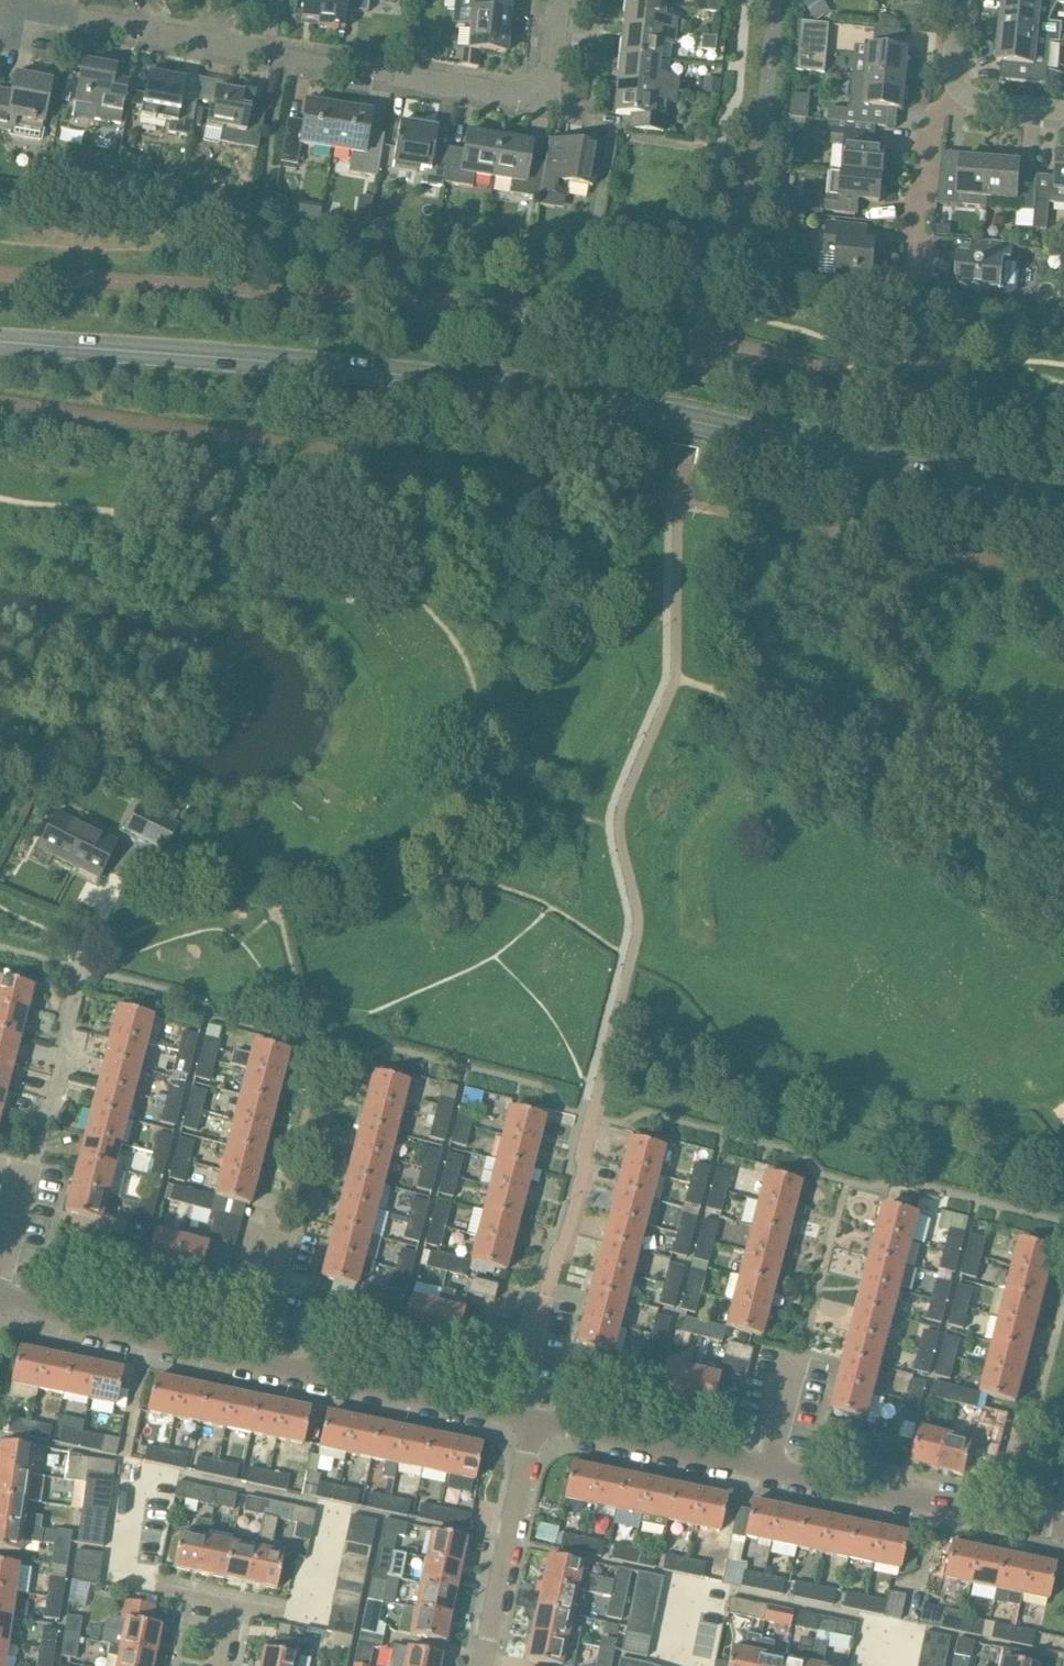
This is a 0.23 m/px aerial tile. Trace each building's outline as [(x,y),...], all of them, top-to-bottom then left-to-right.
[(368,0),(303,0),(301,21),(319,23),(318,28),(344,30),(346,11),(367,13),(368,0)] [(453,24),(472,26),(469,50),(505,54),(509,16),(508,16),(490,14),(492,0),(456,0),(456,2),(453,24)] [(674,33),(675,21),(661,19),(663,3),(631,0),(628,0),(625,28),(674,33)] [(692,11),(719,13),(720,0),(693,0),(692,11)] [(1043,37),(1058,3),(1063,4),(1063,0),(1015,0),(1015,5),(1003,4),(1000,34),(1043,38),(1043,37)] [(797,21),(793,71),(825,74),(829,24),(804,22),(802,22),(797,21)] [(674,33),(625,28),(622,57),(658,60),(659,44),(673,45),(674,33)] [(1043,38),(1000,34),(997,63),(1009,64),(1007,82),(1046,86),(1051,38),(1043,37),(1043,38)] [(717,38),(703,37),(701,50),(715,51),(717,38)] [(871,48),(868,78),(905,81),(908,52),(871,48)] [(658,60),(622,57),(619,85),(676,91),(677,79),(656,76),(658,60)] [(73,106),(71,117),(119,126),(126,90),(112,87),(115,68),(81,62),(73,106)] [(184,81),(148,74),(139,119),(170,125),(168,134),(189,139),(196,104),(180,101),(184,81)] [(11,132),(11,135),(39,141),(42,125),(51,83),(16,76),(12,94),(0,91),(0,130),(11,132)] [(830,109),(829,121),(886,127),(887,110),(902,111),(905,81),(868,78),(853,76),(849,110),(830,109)] [(675,104),(676,91),(619,85),(616,115),(633,117),(632,131),(660,134),(666,136),(668,118),(665,117),(667,103),(675,104)] [(204,131),(202,140),(228,145),(257,151),(264,112),(251,109),(254,94),(242,91),(241,95),(214,90),(210,112),(207,112),(204,131)] [(300,145),(331,150),(338,109),(305,104),(300,133),(284,131),(279,163),(296,166),(300,145)] [(371,115),(338,109),(331,150),(352,154),(349,174),(376,179),(382,146),(366,143),(371,115)] [(790,119),(789,135),(805,136),(807,120),(790,119)] [(442,184),(448,149),(434,147),(437,130),(399,124),(391,167),(422,172),(420,185),(441,188),(442,184)] [(843,172),(882,176),(885,150),(863,147),(865,133),(834,130),(832,145),(846,146),(843,172)] [(448,149),(442,184),(471,189),(473,176),(492,179),(498,141),(466,135),(463,152),(448,149)] [(498,141),(492,179),(510,182),(507,195),(537,200),(543,165),(528,162),(530,146),(498,141)] [(541,193),(538,206),(553,209),(556,196),(563,197),(566,184),(590,188),(596,152),(563,146),(561,158),(547,156),(541,193)] [(1058,153),(1056,178),(1038,176),(1035,212),(1034,228),(1047,230),(1049,203),(1063,204),(1063,154),(1058,153)] [(941,173),(938,204),(987,208),(988,198),(987,198),(990,162),(962,160),(961,175),(941,173)] [(1035,212),(1038,176),(1019,175),(1020,164),(990,162),(987,198),(988,198),(1017,200),(1022,205),(1022,210),(1035,212)] [(882,176),(843,172),(832,171),(829,196),(827,196),(826,211),(856,214),(858,199),(880,202),(882,176)] [(168,187),(164,204),(177,207),(181,185),(168,183),(168,187)] [(821,254),(820,271),(822,274),(837,276),(837,272),(872,276),(876,244),(865,243),(866,229),(828,225),(825,255),(821,254)] [(952,227),(937,225),(936,236),(951,237),(952,227)] [(959,255),(956,280),(957,282),(960,287),(964,289),(992,292),(992,295),(1008,296),(1009,296),(1011,296),(1013,295),(1014,294),(1016,293),(1017,291),(1017,290),(1018,288),(1021,261),(1011,260),(1013,245),(972,241),(971,256),(959,255)] [(179,824),(139,804),(125,831),(166,851),(179,824)] [(99,879),(115,846),(56,816),(39,849),(99,879)] [(27,1013),(33,988),(0,979),(0,1006),(27,1013)] [(27,1013),(0,1006),(0,1033),(20,1038),(27,1013)] [(112,1035),(146,1044),(152,1018),(118,1009),(112,1035)] [(0,1033),(0,1060),(13,1063),(20,1038),(0,1033)] [(183,1033),(178,1052),(194,1056),(198,1037),(183,1033)] [(139,1069),(146,1044),(112,1035),(105,1060),(139,1069)] [(205,1039),(200,1057),(215,1061),(220,1043),(205,1039)] [(231,1065),(248,1070),(248,1069),(282,1078),(289,1053),(254,1044),(251,1057),(234,1052),(231,1065)] [(188,1078),(194,1056),(178,1052),(173,1074),(188,1078)] [(215,1061),(200,1057),(195,1079),(210,1083),(215,1061)] [(13,1063),(0,1060),(0,1087),(7,1089),(13,1063)] [(133,1094),(139,1069),(105,1060),(99,1086),(133,1094)] [(241,1095),(276,1103),(282,1078),(248,1069),(248,1070),(241,1095)] [(367,1100),(401,1109),(408,1083),(374,1075),(367,1100)] [(166,1103),(181,1107),(186,1088),(171,1084),(166,1103)] [(126,1120),(133,1094),(99,1086),(92,1111),(126,1120)] [(192,1089),(187,1108),(203,1111),(207,1093),(192,1089)] [(269,1129),(276,1103),(241,1095),(235,1120),(269,1129)] [(419,1115),(434,1119),(449,1123),(455,1103),(439,1099),(437,1107),(422,1103),(419,1115)] [(394,1134),(401,1109),(367,1100),(361,1126),(394,1134)] [(181,1107),(166,1103),(160,1124),(175,1128),(181,1107)] [(456,1125),(471,1129),(476,1108),(461,1105),(456,1125)] [(187,1108),(182,1130),(197,1133),(201,1119),(203,1111),(187,1108)] [(503,1135),(538,1144),(545,1118),(510,1110),(503,1135)] [(120,1145),(126,1120),(92,1111),(86,1136),(120,1145)] [(444,1143),(449,1123),(434,1119),(429,1140),(444,1143)] [(263,1154),(269,1129),(235,1120),(228,1145),(263,1154)] [(471,1129),(456,1125),(451,1145),(466,1149),(471,1129)] [(361,1126),(354,1151),(388,1160),(394,1134),(361,1126)] [(157,1134),(153,1153),(168,1157),(173,1138),(157,1134)] [(503,1135),(497,1161),(531,1170),(538,1144),(503,1135)] [(86,1136),(79,1161),(113,1170),(120,1145),(86,1136)] [(179,1140),(175,1158),(190,1162),(195,1144),(179,1140)] [(629,1141),(623,1166),(658,1175),(664,1149),(629,1141)] [(256,1179),(263,1154),(228,1145),(222,1170),(256,1179)] [(421,1170),(437,1174),(442,1154),(426,1150),(421,1170)] [(354,1151),(348,1176),(381,1185),(388,1160),(354,1151)] [(146,1179),(162,1183),(168,1157),(153,1153),(146,1179)] [(448,1155),(443,1175),(458,1179),(463,1159),(448,1155)] [(190,1162),(175,1158),(169,1180),(184,1184),(190,1162)] [(79,1161),(73,1187),(107,1195),(113,1170),(79,1161)] [(497,1161),(490,1186),(525,1195),(531,1170),(497,1161)] [(695,1164),(690,1184),(705,1187),(710,1168),(695,1164)] [(651,1200),(658,1175),(623,1166),(616,1191),(651,1200)] [(215,1196),(246,1204),(250,1205),(256,1179),(222,1170),(215,1196)] [(431,1194),(437,1174),(421,1170),(416,1190),(431,1194)] [(711,1189),(727,1193),(731,1174),(716,1170),(711,1189)] [(453,1199),(458,1179),(443,1175),(438,1195),(453,1199)] [(766,1175),(760,1201),(794,1210),(800,1184),(766,1175)] [(375,1210),(381,1185),(348,1176),(341,1202),(375,1210)] [(140,1204),(155,1208),(162,1183),(146,1179),(140,1204)] [(699,1209),(705,1187),(690,1184),(685,1205),(699,1209)] [(518,1220),(525,1195),(490,1186),(484,1211),(518,1220)] [(73,1187),(66,1212),(100,1221),(103,1208),(111,1210),(114,1197),(107,1195),(73,1187)] [(190,1208),(194,1193),(174,1187),(169,1203),(190,1208)] [(721,1214),(727,1193),(711,1189),(706,1210),(721,1214)] [(610,1217),(645,1226),(651,1200),(616,1191),(610,1217)] [(214,1198),(194,1193),(190,1208),(210,1213),(214,1198)] [(413,1200),(408,1221),(424,1225),(429,1204),(413,1200)] [(794,1210),(760,1201),(753,1226),(787,1235),(794,1210)] [(335,1227),(368,1236),(375,1210),(341,1202),(335,1227)] [(146,1243),(155,1208),(140,1204),(138,1209),(131,1208),(123,1237),(146,1243)] [(430,1225),(446,1229),(451,1210),(436,1206),(430,1225)] [(885,1206),(879,1231),(913,1240),(925,1243),(931,1220),(919,1214),(885,1206)] [(216,1214),(213,1224),(239,1231),(242,1217),(216,1211),(216,1214)] [(512,1245),(518,1220),(484,1211),(477,1236),(512,1245)] [(943,1212),(939,1228),(950,1230),(946,1249),(961,1252),(965,1234),(969,1218),(943,1212)] [(682,1215),(677,1234),(692,1238),(697,1219),(682,1215)] [(638,1251),(645,1226),(610,1217),(603,1242),(638,1251)] [(424,1225),(408,1221),(403,1241),(419,1245),(424,1225)] [(699,1239),(713,1243),(718,1224),(703,1221),(699,1239)] [(236,1244),(239,1231),(213,1224),(209,1237),(236,1244)] [(446,1229),(430,1225),(425,1245),(441,1249),(446,1229)] [(787,1235),(753,1226),(746,1252),(781,1261),(787,1235)] [(362,1260),(368,1236),(335,1227),(328,1252),(362,1261),(362,1260)] [(173,1273),(183,1232),(170,1229),(168,1235),(155,1232),(149,1254),(115,1245),(110,1263),(147,1272),(148,1267),(173,1273)] [(906,1265),(913,1240),(879,1231),(872,1257),(906,1265)] [(199,1277),(203,1263),(206,1250),(207,1245),(195,1242),(197,1236),(183,1232),(173,1273),(199,1279),(199,1277)] [(692,1238),(677,1234),(672,1256),(686,1260),(692,1238)] [(512,1245),(477,1236),(471,1262),(505,1271),(512,1245)] [(968,1253),(983,1257),(987,1240),(972,1236),(968,1253)] [(232,1257),(236,1244),(209,1237),(207,1245),(206,1250),(232,1257)] [(708,1265),(713,1243),(699,1239),(693,1261),(708,1265)] [(1022,1240),(1015,1266),(1049,1274),(1056,1248),(1022,1240)] [(632,1276),(638,1251),(603,1242),(597,1267),(632,1276)] [(961,1252),(946,1249),(940,1271),(955,1274),(961,1252)] [(229,1270),(232,1257),(206,1250),(203,1263),(229,1270)] [(396,1270),(411,1274),(416,1254),(401,1250),(396,1270)] [(362,1261),(328,1252),(322,1278),(355,1287),(359,1274),(372,1277),(375,1264),(362,1260),(362,1261)] [(740,1277),(774,1286),(781,1261),(746,1252),(740,1277)] [(977,1280),(983,1257),(968,1253),(961,1276),(977,1280)] [(445,1273),(449,1258),(430,1254),(426,1269),(445,1273)] [(900,1291),(906,1265),(872,1257),(866,1282),(900,1291)] [(449,1258),(445,1273),(466,1278),(470,1263),(449,1258)] [(229,1270),(203,1263),(199,1277),(225,1284),(229,1270)] [(664,1284),(679,1288),(684,1270),(669,1266),(664,1284)] [(1043,1300),(1049,1274),(1015,1266),(1008,1291),(1043,1300)] [(625,1301),(632,1276),(597,1267),(590,1292),(625,1301)] [(411,1274),(396,1270),(391,1291),(369,1286),(365,1302),(401,1311),(411,1274)] [(686,1290),(701,1294),(706,1276),(691,1271),(686,1290)] [(767,1311),(774,1286),(740,1277),(733,1302),(767,1311)] [(498,1288),(471,1281),(467,1295),(494,1302),(498,1288)] [(933,1299),(948,1303),(952,1285),(938,1281),(933,1299)] [(893,1316),(900,1291),(866,1282),(859,1308),(893,1316)] [(412,1298),(403,1332),(429,1338),(441,1291),(415,1284),(412,1298)] [(679,1288),(664,1284),(658,1306),(673,1310),(679,1288)] [(954,1304),(969,1308),(974,1290),(959,1286),(954,1304)] [(996,1288),(990,1314),(1002,1317),(1036,1325),(1043,1300),(1008,1291),(996,1288)] [(701,1294),(686,1290),(680,1312),(695,1316),(701,1294)] [(441,1291),(429,1338),(454,1345),(463,1311),(451,1308),(455,1293),(441,1291)] [(619,1326),(625,1301),(590,1292),(584,1318),(619,1326)] [(942,1325),(948,1303),(933,1299),(927,1321),(942,1325)] [(761,1337),(767,1311),(733,1302),(727,1328),(761,1337)] [(969,1308),(954,1304),(948,1326),(963,1331),(969,1308)] [(887,1342),(893,1316),(859,1308),(853,1333),(887,1342)] [(651,1335),(667,1339),(671,1320),(656,1316),(651,1335)] [(1030,1351),(1036,1325),(1002,1317),(995,1342),(1030,1351)] [(619,1326),(584,1318),(577,1343),(612,1352),(619,1326)] [(700,1339),(704,1324),(685,1319),(681,1334),(700,1339)] [(704,1324),(700,1339),(722,1345),(726,1329),(704,1324)] [(920,1350),(935,1354),(940,1335),(925,1331),(920,1350)] [(880,1367),(887,1342),(853,1333),(846,1358),(880,1367)] [(658,1373),(667,1339),(651,1335),(646,1356),(639,1354),(635,1367),(658,1373)] [(946,1337),(941,1355),(957,1359),(961,1341),(946,1337)] [(1023,1376),(1030,1351),(995,1342),(989,1368),(1023,1376)] [(724,1357),(750,1363),(753,1351),(727,1344),(724,1357)] [(36,1403),(38,1389),(46,1355),(20,1349),(10,1397),(36,1403)] [(929,1376),(935,1354),(920,1350),(914,1372),(929,1376)] [(38,1389),(64,1395),(71,1360),(46,1355),(38,1389)] [(951,1382),(957,1359),(941,1355),(935,1378),(951,1382)] [(747,1375),(750,1363),(724,1357),(721,1369),(747,1375)] [(840,1384),(874,1392),(880,1367),(846,1358),(840,1384)] [(64,1395),(89,1400),(96,1365),(71,1360),(64,1395)] [(658,1397),(684,1404),(692,1370),(667,1363),(658,1397)] [(122,1370),(96,1365),(89,1400),(115,1405),(122,1370)] [(1016,1402),(1023,1376),(989,1368),(982,1393),(1016,1402)] [(717,1381),(744,1388),(747,1375),(721,1369),(719,1376),(717,1381)] [(692,1370),(684,1404),(710,1410),(710,1408),(714,1393),(717,1381),(719,1376),(718,1376),(692,1370)] [(148,1412),(174,1417),(181,1383),(155,1377),(148,1412)] [(740,1400),(744,1388),(717,1381),(714,1393),(740,1400)] [(906,1401),(922,1405),(926,1386),(910,1382),(906,1401)] [(181,1383),(174,1417),(200,1423),(207,1388),(181,1383)] [(957,1405),(961,1389),(941,1384),(935,1383),(931,1398),(957,1405)] [(874,1392),(840,1384),(833,1410),(867,1418),(874,1392)] [(225,1428),(233,1394),(207,1388),(200,1423),(225,1428)] [(961,1389),(957,1405),(977,1410),(981,1394),(961,1389)] [(740,1400),(714,1393),(710,1408),(736,1415),(740,1400)] [(251,1433),(258,1399),(233,1394),(225,1428),(251,1433)] [(276,1439),(284,1404),(258,1399),(251,1433),(276,1439)] [(922,1405),(906,1401),(900,1423),(916,1427),(922,1405)] [(310,1410),(284,1404),(276,1439),(302,1444),(310,1410)] [(983,1409),(979,1424),(1005,1431),(1009,1416),(983,1409)] [(346,1453),(353,1419),(327,1413),(320,1448),(346,1453)] [(11,1419),(8,1434),(28,1438),(31,1423),(11,1419)] [(372,1459),(379,1424),(353,1419),(346,1453),(372,1459)] [(31,1423),(28,1438),(49,1442),(52,1427),(31,1423)] [(394,1480),(397,1464),(404,1429),(379,1424),(372,1459),(386,1462),(383,1478),(394,1480)] [(1005,1431),(979,1424),(975,1440),(1001,1447),(1005,1431)] [(940,1469),(949,1435),(923,1428),(914,1462),(940,1469)] [(404,1429),(397,1464),(423,1469),(430,1435),(404,1429)] [(79,1449),(82,1434),(62,1430),(59,1445),(79,1449)] [(82,1434),(79,1449),(99,1453),(102,1438),(82,1434)] [(430,1435),(423,1469),(449,1474),(456,1440),(430,1435)] [(966,1476),(967,1474),(971,1456),(975,1441),(974,1441),(949,1435),(940,1469),(966,1476)] [(482,1445),(456,1440),(449,1474),(475,1480),(482,1445)] [(1001,1447),(975,1440),(974,1441),(975,1441),(971,1456),(997,1462),(1001,1447)] [(30,1474),(41,1476),(45,1450),(34,1448),(0,1443),(0,1470),(30,1474)] [(147,1448),(144,1462),(164,1467),(167,1452),(147,1448)] [(167,1452),(164,1467),(184,1471),(188,1456),(167,1452)] [(67,1461),(64,1481),(86,1485),(86,1482),(113,1486),(116,1463),(83,1459),(83,1457),(69,1454),(69,1455),(67,1461)] [(997,1462),(971,1456),(967,1474),(992,1480),(997,1462)] [(198,1459),(195,1473),(215,1477),(218,1463),(198,1459)] [(218,1463),(215,1477),(236,1482),(239,1467),(218,1463)] [(592,1505),(599,1470),(573,1465),(565,1499),(592,1505)] [(249,1469),(246,1484),(266,1488),(269,1473),(249,1469)] [(27,1500),(41,1502),(44,1478),(30,1476),(30,1474),(0,1470),(0,1496),(27,1500)] [(599,1470),(592,1505),(617,1510),(624,1476),(599,1470)] [(307,1472),(302,1496),(336,1503),(339,1488),(319,1484),(320,1475),(317,1474),(307,1472)] [(269,1473),(266,1488),(287,1492),(290,1478),(269,1473)] [(624,1476),(617,1510),(643,1516),(650,1481),(624,1476)] [(650,1481),(643,1516),(641,1524),(667,1529),(668,1521),(676,1486),(650,1481)] [(82,1508),(109,1511),(112,1486),(86,1482),(86,1485),(82,1508)] [(178,1483),(175,1498),(213,1506),(216,1491),(178,1483)] [(694,1526),(701,1492),(676,1486),(668,1521),(693,1526),(694,1526)] [(339,1488),(336,1503),(338,1503),(356,1507),(359,1493),(339,1488)] [(216,1491),(213,1506),(234,1511),(237,1496),(216,1491)] [(727,1497),(701,1492),(694,1526),(693,1526),(691,1535),(704,1538),(705,1534),(730,1539),(731,1533),(733,1533),(738,1510),(725,1507),(727,1497)] [(369,1495),(366,1509),(387,1514),(390,1499),(386,1498),(369,1495)] [(41,1528),(43,1517),(25,1514),(27,1500),(0,1496),(0,1522),(41,1528)] [(247,1498),(244,1513),(264,1517),(267,1502),(247,1498)] [(390,1499),(387,1514),(407,1518),(410,1503),(396,1500),(390,1499)] [(270,1503),(267,1502),(264,1517),(264,1518),(260,1539),(259,1539),(250,1583),(276,1589),(285,1545),(273,1542),(278,1518),(290,1521),(293,1506),(270,1501),(270,1503)] [(750,1513),(738,1510),(733,1533),(746,1536),(745,1537),(772,1542),(779,1508),(753,1502),(750,1513)] [(421,1505),(417,1520),(438,1525),(441,1510),(440,1509),(421,1505)] [(293,1507),(290,1522),(313,1527),(316,1512),(293,1507)] [(79,1533),(105,1537),(109,1511),(82,1508),(79,1533)] [(779,1508),(772,1542),(797,1548),(804,1513),(779,1508)] [(441,1510),(438,1525),(468,1531),(472,1516),(441,1510)] [(804,1513),(797,1548),(823,1553),(830,1518),(804,1513)] [(351,1517),(348,1531),(374,1536),(377,1522),(360,1518),(351,1517)] [(823,1553),(848,1558),(856,1524),(830,1518),(823,1553)] [(173,1567),(199,1573),(206,1538),(207,1538),(210,1522),(197,1519),(193,1536),(180,1533),(173,1567)] [(384,1521),(378,1548),(394,1551),(397,1537),(404,1539),(407,1526),(384,1521)] [(20,1552),(21,1543),(21,1541),(54,1546),(52,1566),(58,1567),(67,1568),(67,1566),(72,1534),(56,1531),(41,1529),(41,1528),(0,1522),(0,1549),(20,1552)] [(881,1529),(856,1524),(848,1558),(874,1564),(881,1529)] [(907,1535),(881,1529),(874,1564),(900,1569),(907,1535)] [(371,1549),(374,1536),(348,1531),(346,1543),(371,1549)] [(426,1558),(461,1565),(466,1539),(432,1532),(426,1558)] [(78,1535),(77,1544),(104,1548),(105,1537),(79,1533),(78,1535)] [(225,1578),(250,1583),(259,1539),(233,1534),(231,1543),(232,1544),(225,1578)] [(563,1535),(560,1550),(581,1554),(584,1540),(563,1535)] [(199,1573),(225,1578),(232,1544),(231,1543),(207,1538),(206,1538),(199,1573)] [(584,1540),(581,1554),(601,1558),(604,1544),(584,1540)] [(368,1562),(371,1549),(346,1543),(343,1556),(368,1562)] [(972,1584),(979,1549),(953,1544),(946,1579),(972,1584)] [(614,1546),(611,1561),(633,1565),(636,1550),(614,1546)] [(389,1574),(394,1551),(378,1548),(374,1570),(389,1574)] [(1004,1555),(979,1549),(972,1584),(997,1589),(1004,1555)] [(636,1550),(633,1565),(652,1569),(655,1555),(636,1550)] [(76,1551),(74,1566),(101,1570),(103,1555),(76,1551)] [(1019,1608),(1022,1595),(1023,1595),(1030,1560),(1004,1555),(997,1589),(994,1603),(1019,1608)] [(366,1574),(368,1562),(343,1556),(340,1569),(366,1574)] [(578,1589),(578,1590),(610,1597),(611,1596),(626,1599),(631,1572),(616,1569),(614,1582),(581,1575),(584,1563),(549,1556),(543,1582),(578,1589)] [(666,1557),(663,1571),(684,1575),(687,1561),(666,1557)] [(421,1583),(456,1590),(461,1565),(426,1558),(421,1583)] [(1056,1565),(1030,1560),(1023,1595),(1049,1600),(1056,1565)] [(687,1561),(684,1575),(703,1580),(707,1565),(687,1561)] [(726,1562),(722,1583),(761,1592),(764,1577),(744,1573),(746,1566),(726,1562)] [(14,1591),(18,1565),(0,1563),(0,1589),(14,1591)] [(74,1566),(72,1579),(73,1579),(98,1587),(101,1570),(74,1566)] [(363,1587),(366,1574),(340,1569),(337,1582),(363,1587)] [(638,1573),(635,1590),(660,1595),(664,1578),(638,1573)] [(764,1577),(761,1592),(782,1596),(785,1581),(764,1577)] [(50,1579),(47,1596),(63,1598),(63,1597),(65,1581),(56,1580),(50,1579)] [(368,1598),(384,1602),(387,1584),(372,1580),(368,1598)] [(337,1582),(335,1595),(360,1600),(363,1587),(337,1582)] [(543,1582),(538,1607),(573,1615),(578,1590),(578,1589),(543,1582)] [(416,1608),(450,1616),(456,1590),(421,1583),(416,1608)] [(795,1584),(792,1598),(812,1602),(815,1588),(795,1584)] [(815,1588),(812,1602),(832,1606),(835,1592),(815,1588)] [(11,1618),(14,1591),(0,1589),(0,1616),(11,1618)] [(657,1611),(660,1595),(635,1590),(631,1605),(657,1611)] [(867,1598),(864,1613),(883,1617),(900,1621),(906,1596),(888,1592),(886,1602),(867,1598)] [(846,1594),(843,1609),(864,1613),(867,1598),(846,1594)] [(360,1600),(335,1595),(332,1607),(358,1613),(360,1600)] [(59,1622),(63,1598),(47,1596),(44,1620),(59,1622)] [(611,1596),(610,1597),(606,1619),(621,1622),(626,1599),(611,1596)] [(384,1602),(368,1598),(361,1631),(384,1636),(385,1631),(386,1627),(383,1626),(383,1623),(380,1622),(382,1614),(384,1602)] [(768,1607),(731,1599),(727,1615),(765,1623),(768,1607)] [(102,1642),(110,1644),(156,1653),(161,1627),(152,1625),(155,1607),(125,1601),(122,1616),(124,1620),(114,1618),(106,1622),(102,1642)] [(654,1626),(657,1611),(631,1605),(628,1621),(654,1626)] [(923,1605),(919,1624),(940,1629),(961,1634),(964,1619),(943,1614),(944,1609),(923,1605)] [(329,1620),(355,1626),(358,1613),(332,1607),(329,1620)] [(573,1615),(538,1607),(532,1633),(579,1643),(582,1629),(570,1626),(573,1615)] [(790,1628),(793,1612),(768,1607),(765,1623),(790,1628)] [(445,1642),(450,1616),(416,1608),(415,1610),(403,1608),(400,1622),(412,1625),(410,1634),(445,1642)] [(798,1613),(795,1629),(816,1633),(819,1617),(798,1613)] [(7,1644),(11,1618),(0,1616),(0,1643),(7,1644)] [(64,1638),(80,1640),(83,1619),(67,1617),(64,1638)] [(819,1617),(816,1633),(853,1641),(856,1625),(819,1617)] [(964,1619),(961,1634),(980,1638),(984,1623),(964,1619)] [(355,1626),(329,1620),(326,1634),(352,1639),(355,1626)] [(650,1642),(654,1626),(628,1621),(625,1636),(650,1642)] [(994,1625),(991,1640),(1012,1645),(1015,1630),(994,1625)] [(40,1648),(55,1650),(58,1632),(42,1630),(40,1648)] [(1015,1630),(1012,1645),(1032,1649),(1035,1634),(1015,1630)] [(354,1664),(362,1665),(370,1665),(373,1650),(378,1651),(378,1649),(381,1650),(384,1636),(361,1631),(354,1664)] [(532,1633),(527,1659),(560,1665),(574,1665),(579,1643),(532,1633)] [(728,1665),(755,1665),(761,1639),(762,1636),(748,1633),(744,1651),(732,1648),(728,1665)] [(925,1633),(922,1647),(948,1652),(951,1638),(925,1633)] [(260,1665),(310,1665),(311,1658),(300,1657),(303,1641),(278,1636),(275,1651),(263,1648),(260,1665)] [(647,1658),(650,1642),(625,1636),(621,1653),(647,1658)] [(600,1646),(616,1649),(617,1640),(602,1637),(600,1646)] [(77,1661),(80,1640),(64,1638),(61,1658),(77,1661)] [(783,1659),(771,1656),(774,1642),(761,1639),(755,1665),(782,1665),(783,1659)] [(952,1665),(968,1665),(969,1660),(970,1661),(974,1644),(958,1640),(954,1657),(952,1665)] [(814,1641),(812,1651),(809,1665),(823,1665),(827,1643),(814,1641)] [(156,1653),(110,1644),(108,1656),(119,1658),(117,1665),(153,1665),(156,1653)] [(399,1646),(394,1665),(440,1665),(442,1655),(399,1646)] [(616,1649),(600,1646),(596,1665),(612,1665),(616,1649)] [(922,1647),(919,1659),(945,1664),(948,1652),(922,1647)] [(55,1650),(40,1648),(37,1665),(53,1665),(55,1650)] [(799,1648),(796,1661),(783,1659),(782,1665),(809,1665),(812,1651),(799,1648)] [(1003,1648),(999,1665),(1035,1665),(1034,1665),(1036,1655),(1003,1648)]
